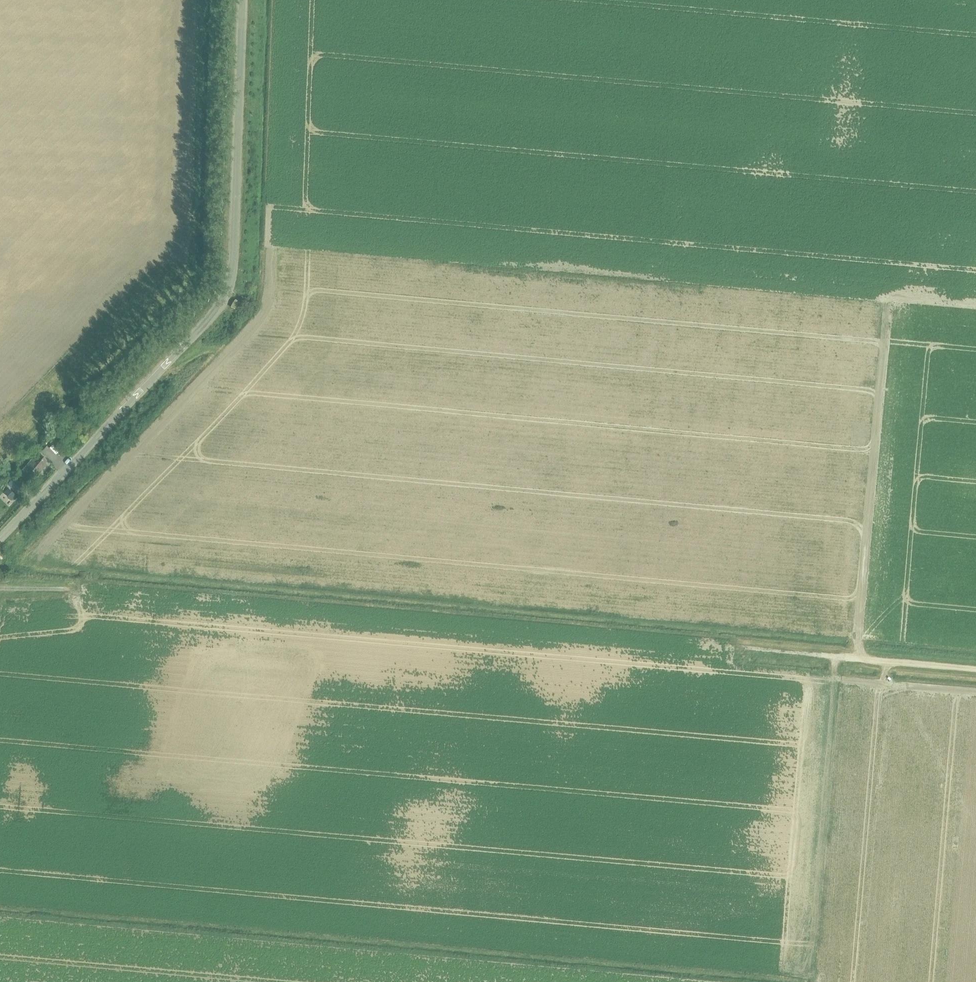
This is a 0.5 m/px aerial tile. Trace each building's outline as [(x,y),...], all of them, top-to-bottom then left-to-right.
[(60,454),(76,439),(68,430),(64,434),(62,432),(60,434),(63,437),(59,441),(56,438),(50,443),(60,454)] [(32,460),(22,473),(30,479),(34,475),(37,477),(46,467),(44,465),(48,461),(41,456),(35,463),(32,460)] [(18,487),(14,491),(20,497),(24,493),(18,487)] [(9,490),(5,494),(9,497),(12,500),(16,497),(9,490)]
